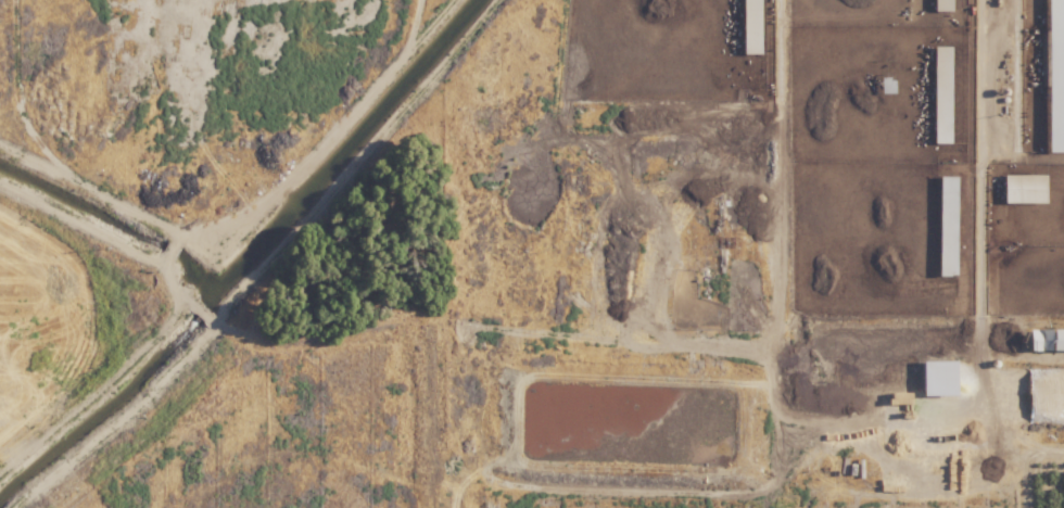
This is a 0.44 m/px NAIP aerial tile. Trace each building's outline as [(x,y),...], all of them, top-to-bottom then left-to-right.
[(931,10),(949,10),(949,0),(931,0),(931,10)] [(949,46),(932,46),(932,81),(948,81),(949,46)] [(947,143),(947,133),(933,133),(933,143),(947,143)] [(1045,152),(1060,152),(1060,144),(1045,145),(1045,152)] [(1043,175),(1001,175),(1001,203),(1043,203),(1043,175)] [(1021,327),(1021,349),(1063,348),(1063,327),(1021,327)] [(953,359),(919,359),(918,394),(953,394),(953,359)]
